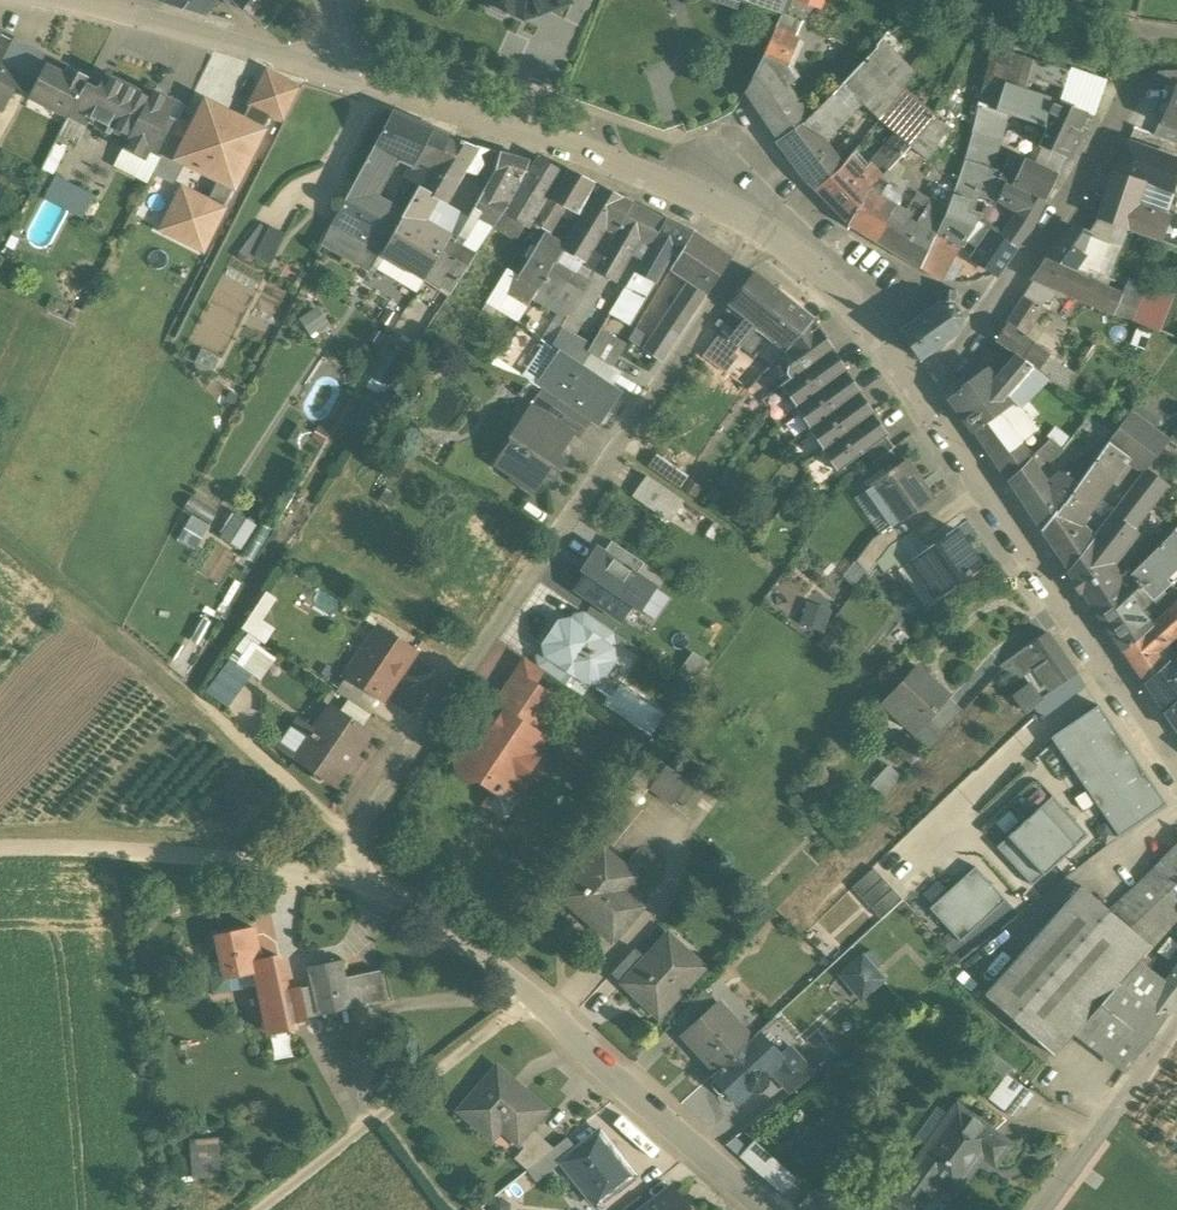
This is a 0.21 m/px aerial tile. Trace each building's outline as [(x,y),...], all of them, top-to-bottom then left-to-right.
[(191,0),(166,0),(164,3),(203,15),(217,0),(191,0)] [(242,9),(248,0),(233,0),(242,9)] [(487,1),(490,10),(505,17),(513,14),(524,18),(527,11),(543,6),(549,9),(569,2),(568,0),(487,0),(487,1)] [(735,10),(739,0),(704,0),(735,10)] [(782,12),(786,0),(745,0),(782,12)] [(799,41),(775,30),(763,57),(786,68),(799,41)] [(882,43),(867,59),(898,90),(910,72),(882,43)] [(1033,60),(993,50),(978,105),(995,110),(1005,82),(1024,89),(1033,60)] [(786,68),(763,57),(760,66),(745,94),(776,140),(777,142),(807,119),(808,118),(787,87),(795,82),(786,68)] [(88,78),(48,58),(29,95),(69,116),(69,115),(87,79),(88,78)] [(867,59),(841,85),(857,102),(858,102),(878,121),(898,90),(867,59)] [(2,62),(0,66),(0,96),(9,100),(23,73),(2,62)] [(267,71),(242,120),(263,130),(270,115),(283,122),(300,88),(267,71)] [(1105,82),(1070,71),(1058,105),(1085,114),(1093,118),(1105,82)] [(102,87),(87,79),(69,115),(69,116),(108,135),(111,129),(127,137),(128,138),(148,99),(147,99),(107,78),(102,87)] [(1024,89),(1005,82),(995,110),(1007,115),(1043,127),(1051,103),(1053,99),(1024,89)] [(807,119),(777,142),(776,140),(774,141),(775,143),(801,179),(802,178),(814,190),(839,169),(830,158),(817,139),(821,138),(857,102),(841,85),(808,118),(807,119)] [(1174,86),(1159,124),(1176,132),(1176,88),(1174,86)] [(898,90),(878,121),(894,133),(909,147),(934,120),(898,90)] [(172,104),(150,92),(147,99),(148,99),(128,138),(127,137),(122,147),(145,159),(147,155),(166,117),(172,104)] [(191,128),(176,159),(218,180),(234,188),(263,130),(242,120),(205,101),(191,128)] [(1058,105),(1051,103),(1043,127),(1046,128),(1038,147),(1064,159),(1085,114),(1058,105)] [(995,110),(978,105),(964,161),(990,168),(996,149),(1007,115),(995,110)] [(451,137),(393,112),(365,164),(384,174),(390,163),(396,166),(400,159),(413,165),(406,180),(419,186),(419,185),(423,188),(451,137)] [(166,117),(147,155),(159,161),(163,153),(178,123),(166,117)] [(934,120),(909,147),(927,158),(947,129),(934,120)] [(178,123),(163,153),(176,159),(191,128),(179,122),(178,123)] [(1159,124),(1154,137),(1176,145),(1176,132),(1159,124)] [(865,165),(880,180),(909,147),(894,133),(865,165)] [(501,153),(476,147),(451,137),(423,188),(435,196),(445,202),(463,171),(495,183),(499,176),(501,153)] [(1114,172),(1145,182),(1175,192),(1176,184),(1176,161),(1126,145),(1114,172)] [(1031,165),(1023,161),(1021,189),(1046,201),(1064,159),(1038,147),(1031,165)] [(1023,161),(996,149),(990,168),(1002,171),(998,180),(1005,183),(1005,182),(1021,189),(1023,161)] [(529,162),(501,153),(499,176),(514,178),(520,180),(529,162)] [(561,170),(538,157),(520,186),(542,199),(561,170)] [(849,159),(839,169),(855,188),(865,195),(880,180),(865,165),(860,170),(849,159)] [(990,168),(964,161),(944,217),(971,229),(976,221),(984,194),(988,177),(990,168)] [(384,174),(365,164),(353,186),(372,196),(384,174)] [(1002,171),(990,168),(988,177),(998,180),(1002,171)] [(568,169),(549,200),(564,208),(578,215),(594,182),(568,169)] [(839,169),(814,190),(833,210),(855,188),(839,169)] [(1145,182),(1114,172),(1098,219),(1127,230),(1134,207),(1136,201),(1145,182)] [(456,242),(456,243),(460,246),(479,218),(494,227),(502,213),(513,196),(506,193),(514,178),(499,176),(495,183),(456,242)] [(208,202),(182,189),(162,230),(202,250),(234,188),(218,180),(208,202)] [(1045,202),(1004,184),(997,200),(1018,213),(1011,223),(1029,230),(1045,202)] [(419,185),(419,186),(403,213),(381,252),(425,279),(426,278),(449,239),(456,243),(456,242),(423,221),(431,206),(430,205),(435,196),(423,188),(419,185)] [(372,196),(353,186),(345,199),(365,210),(372,196)] [(542,199),(520,186),(513,196),(502,213),(525,227),(542,199)] [(633,203),(601,187),(566,246),(565,247),(554,262),(568,270),(576,258),(582,262),(603,229),(615,234),(633,203)] [(855,188),(833,210),(848,225),(865,195),(855,188)] [(865,195),(848,225),(876,242),(893,211),(865,195)] [(365,210),(345,199),(341,207),(368,221),(358,240),(378,251),(381,252),(403,213),(386,204),(379,218),(365,210)] [(564,208),(549,200),(534,225),(548,232),(564,208)] [(652,214),(633,203),(615,234),(594,269),(614,281),(633,250),(632,250),(638,239),(650,246),(665,220),(652,214)] [(368,221),(341,207),(331,225),(356,239),(358,240),(368,221)] [(1165,217),(1134,207),(1127,230),(1156,240),(1165,217)] [(893,211),(876,242),(920,268),(935,237),(916,226),(915,226),(893,211)] [(942,222),(924,212),(916,226),(935,237),(937,233),(942,222)] [(525,227),(502,213),(494,227),(511,237),(517,240),(525,227)] [(1156,240),(1176,249),(1176,220),(1165,216),(1165,217),(1156,240)] [(971,229),(944,217),(942,222),(937,233),(958,247),(971,229)] [(692,233),(665,219),(665,220),(650,246),(610,315),(629,326),(673,251),(679,254),(692,233)] [(1087,237),(1120,249),(1127,230),(1098,219),(1087,237)] [(260,221),(244,253),(271,266),(287,234),(260,221)] [(971,229),(958,247),(997,275),(1016,248),(976,221),(971,229)] [(1068,227),(1048,258),(1066,266),(1076,270),(1087,237),(1068,227)] [(730,258),(692,233),(679,254),(670,270),(689,281),(670,310),(688,322),(730,258)] [(935,237),(920,268),(940,280),(958,247),(937,233),(935,237)] [(1120,249),(1087,237),(1076,270),(1107,282),(1120,249)] [(540,241),(519,277),(507,269),(498,284),(510,291),(509,293),(529,304),(532,299),(532,298),(554,262),(565,247),(548,238),(544,244),(540,241)] [(358,240),(356,239),(349,253),(371,265),(378,251),(358,240)] [(449,239),(426,278),(450,294),(475,255),(460,246),(456,243),(449,239)] [(568,270),(554,262),(532,298),(548,307),(551,302),(561,309),(569,313),(576,302),(587,281),(568,270)] [(1083,281),(1045,263),(1034,279),(1057,290),(1075,298),(1083,281)] [(614,281),(594,269),(587,281),(576,302),(599,316),(618,283),(614,281)] [(783,295),(755,273),(731,304),(746,317),(758,326),(783,295)] [(1057,290),(1034,279),(1023,297),(1038,307),(1037,308),(1038,309),(1043,299),(1050,302),(1057,290)] [(1121,297),(1083,281),(1075,298),(1113,314),(1121,297)] [(1139,321),(1163,331),(1176,297),(1153,287),(1139,321)] [(956,291),(940,290),(939,303),(900,332),(919,359),(959,331),(963,318),(954,306),(955,304),(956,291)] [(758,326),(756,328),(769,339),(784,350),(813,320),(783,295),(758,326)] [(1038,307),(1023,297),(1006,325),(1023,337),(1035,320),(1031,317),(1037,308),(1038,307)] [(599,316),(576,302),(569,313),(566,317),(569,319),(590,331),(599,316)] [(321,306),(302,317),(312,334),(331,323),(321,306)] [(569,313),(561,309),(553,321),(561,325),(564,322),(566,317),(569,313)] [(746,317),(730,337),(741,346),(756,328),(758,326),(746,317)] [(813,320),(785,352),(793,363),(791,364),(792,364),(788,367),(787,375),(791,380),(832,350),(818,330),(820,329),(813,320)] [(1023,337),(1006,325),(995,341),(1015,356),(1031,368),(1036,371),(1046,358),(1048,355),(1023,337)] [(1140,346),(1165,364),(1176,347),(1176,341),(1156,325),(1140,346)] [(677,339),(659,327),(643,350),(662,362),(677,339)] [(769,339),(756,328),(741,346),(756,357),(769,339)] [(730,337),(722,331),(714,343),(733,357),(741,346),(730,337)] [(622,350),(597,335),(588,352),(612,367),(622,350)] [(733,357),(714,343),(704,356),(726,373),(736,360),(733,357)] [(588,421),(598,428),(621,393),(583,367),(587,360),(566,346),(537,387),(557,401),(588,421)] [(389,348),(372,374),(391,387),(409,361),(389,348)] [(791,380),(782,387),(797,407),(846,372),(847,371),(832,350),(791,380)] [(1015,356),(993,382),(1009,406),(1013,404),(1007,395),(1020,380),(1031,368),(1015,356)] [(1073,376),(1046,358),(1036,371),(1047,379),(1064,392),(1073,376)] [(1036,371),(1031,368),(1020,380),(1035,392),(1047,379),(1036,371)] [(993,382),(984,370),(953,401),(974,432),(1009,406),(993,382)] [(797,407),(796,408),(810,428),(858,393),(860,392),(846,372),(797,407)] [(1020,380),(1007,395),(1013,404),(1019,409),(1035,392),(1020,380)] [(810,428),(809,430),(824,450),(872,415),(874,414),(858,393),(810,428)] [(588,421),(557,401),(548,415),(558,422),(573,432),(578,435),(588,421)] [(1009,406),(974,432),(998,466),(1022,444),(1009,429),(1026,415),(1019,409),(1013,404),(1009,406)] [(527,415),(513,435),(516,437),(498,464),(515,475),(513,478),(533,491),(573,432),(558,422),(550,434),(546,431),(547,428),(527,415)] [(824,450),(823,451),(838,472),(862,454),(886,436),(888,435),(872,415),(824,450)] [(1129,415),(1109,442),(1124,457),(1147,469),(1153,461),(1167,443),(1129,415)] [(886,436),(862,454),(871,466),(895,448),(886,436)] [(1078,484),(1073,490),(1091,505),(1124,457),(1109,442),(1078,484)] [(689,477),(657,455),(648,468),(680,490),(689,477)] [(1034,455),(1009,481),(1015,490),(1044,467),(1034,455)] [(1147,469),(1124,457),(1091,505),(1079,522),(1082,528),(1095,538),(1117,509),(1134,523),(1154,497),(1170,486),(1155,475),(1147,469)] [(933,499),(906,461),(894,469),(892,467),(885,472),(887,474),(866,489),(893,527),(933,499)] [(1153,461),(1147,469),(1155,475),(1161,467),(1153,461)] [(1064,472),(1047,486),(1023,502),(1043,531),(1073,490),(1078,484),(1064,472)] [(681,500),(646,476),(632,496),(667,520),(681,500)] [(1073,490),(1043,531),(1069,571),(1095,538),(1082,528),(1079,522),(1091,505),(1073,490)] [(194,505),(182,541),(204,549),(217,513),(194,505)] [(1095,538),(1069,571),(1096,610),(1123,583),(1107,570),(1137,532),(1131,527),(1134,523),(1117,509),(1095,538)] [(255,526),(239,515),(224,538),(240,549),(255,526)] [(956,530),(910,561),(936,596),(982,565),(956,530)] [(912,532),(893,545),(885,556),(893,566),(922,545),(912,532)] [(883,533),(873,539),(856,561),(869,576),(885,556),(893,545),(883,533)] [(1146,560),(1163,576),(1175,564),(1176,562),(1176,537),(1173,533),(1146,560)] [(605,556),(637,577),(645,565),(613,544),(605,556)] [(639,611),(654,589),(637,577),(605,556),(598,551),(583,574),(586,576),(576,590),(621,620),(631,605),(639,611)] [(1146,560),(1130,575),(1146,593),(1163,576),(1146,560)] [(1146,593),(1152,600),(1176,577),(1176,566),(1175,564),(1163,576),(1146,593)] [(1123,583),(1096,610),(1114,637),(1119,631),(1123,635),(1145,616),(1141,610),(1152,600),(1146,593),(1130,575),(1123,583)] [(243,630),(265,645),(275,629),(263,622),(277,600),(267,593),(243,630)] [(812,601),(804,623),(826,631),(835,609),(812,601)] [(1165,615),(1176,626),(1176,604),(1165,615)] [(613,632),(587,614),(578,626),(611,648),(615,643),(613,632)] [(1124,652),(1145,683),(1165,665),(1154,653),(1176,632),(1176,626),(1165,615),(1132,644),(1124,652)] [(1145,616),(1123,635),(1132,644),(1154,625),(1145,616)] [(578,626),(569,620),(559,622),(543,645),(545,656),(547,658),(571,674),(588,685),(600,683),(601,682),(615,660),(614,650),(578,626)] [(413,653),(378,630),(355,664),(360,667),(361,674),(357,680),(383,698),(413,653)] [(1086,687),(1048,633),(1011,658),(1023,677),(1025,675),(1036,669),(1043,665),(1058,686),(1053,689),(1048,695),(1059,701),(1061,705),(1067,701),(1086,687)] [(222,670),(243,686),(251,675),(237,664),(252,643),(246,638),(222,670)] [(1145,683),(1164,712),(1176,700),(1176,654),(1165,665),(1145,683)] [(571,674),(547,658),(539,669),(563,686),(571,674)] [(1023,677),(1011,658),(1001,665),(1014,682),(1023,677)] [(1058,686),(1043,665),(1036,669),(1039,674),(1043,671),(1044,676),(1053,689),(1058,686)] [(916,667),(883,702),(900,718),(905,713),(920,727),(948,697),(916,667)] [(1043,671),(1039,674),(1036,669),(1025,675),(1031,684),(1014,695),(1025,711),(1033,706),(1048,695),(1053,689),(1044,676),(1043,671)] [(243,686),(222,670),(206,692),(228,708),(243,686)] [(588,685),(571,674),(563,686),(597,708),(605,706),(616,691),(601,682),(600,683),(588,685)] [(557,701),(529,681),(511,707),(510,706),(506,712),(535,733),(557,701)] [(667,712),(622,683),(616,691),(605,706),(651,737),(667,712)] [(1048,695),(1033,706),(1043,718),(1048,715),(1061,705),(1059,701),(1048,695)] [(1164,712),(1176,730),(1176,700),(1164,712)] [(310,735),(294,758),(313,770),(313,777),(319,782),(325,778),(336,786),(370,734),(329,706),(310,735)] [(1074,772),(1122,740),(1099,708),(1052,740),(1074,772)] [(506,712),(487,740),(484,738),(473,753),(464,755),(457,765),(459,775),(468,781),(478,779),(500,795),(505,787),(504,786),(512,774),(522,781),(537,759),(531,755),(543,738),(535,733),(506,712)] [(920,727),(905,713),(900,718),(916,732),(920,727)] [(298,720),(280,748),(294,758),(310,735),(305,732),(308,727),(298,720)] [(1097,804),(1144,772),(1122,740),(1074,772),(1097,804)] [(666,766),(649,789),(672,806),(689,783),(666,766)] [(1119,837),(1166,804),(1144,772),(1097,804),(1119,837)] [(1053,798),(1027,822),(1062,858),(1087,834),(1053,798)] [(1027,822),(999,848),(1034,885),(1062,858),(1027,822)] [(1112,908),(1151,948),(1176,919),(1176,843),(1161,859),(1162,860),(1112,908)] [(603,849),(561,898),(612,941),(641,907),(622,890),(633,877),(624,869),(625,868),(603,849)] [(1005,901),(974,869),(931,909),(961,942),(1005,901)] [(882,880),(872,870),(852,889),(861,899),(882,880)] [(891,890),(882,880),(861,899),(871,909),(891,890)] [(1082,887),(986,995),(1054,1056),(1078,1029),(1137,963),(1144,955),(1151,948),(1082,887)] [(901,900),(891,890),(871,909),(880,919),(901,900)] [(253,928),(215,937),(220,961),(224,979),(237,976),(254,973),(259,993),(286,987),(280,958),(261,962),(253,928)] [(645,959),(623,981),(625,984),(642,1000),(641,1001),(657,1017),(703,968),(668,934),(645,959)] [(645,959),(635,949),(611,974),(624,986),(625,984),(623,981),(645,959)] [(870,950),(862,957),(874,971),(882,964),(870,950)] [(1144,955),(1137,963),(1144,968),(1150,960),(1144,955)] [(862,957),(851,967),(864,982),(875,972),(874,971),(862,957)] [(220,961),(206,964),(213,996),(240,991),(237,976),(224,979),(220,961)] [(338,961),(310,967),(314,987),(320,1015),(349,1009),(342,979),(338,961)] [(1137,963),(1078,1029),(1128,1070),(1168,1017),(1152,1000),(1164,984),(1144,968),(1137,963)] [(1152,1000),(1168,1017),(1176,1004),(1176,967),(1164,984),(1152,1000)] [(379,971),(342,979),(349,1009),(385,1001),(379,971)] [(286,987),(259,993),(268,1033),(295,1027),(294,1022),(287,990),(286,987)] [(300,987),(287,990),(294,1022),(307,1020),(301,990),(300,987)] [(301,990),(307,1020),(321,1017),(320,1015),(314,987),(301,990)] [(701,991),(670,1025),(682,1037),(715,1004),(701,991)] [(750,1040),(715,1004),(682,1037),(716,1072),(750,1040)] [(716,1072),(711,1076),(736,1103),(750,1090),(758,1090),(765,1084),(765,1076),(762,1073),(768,1068),(779,1057),(777,1056),(757,1034),(750,1040),(716,1072)] [(788,1046),(777,1056),(779,1057),(768,1068),(791,1093),(814,1075),(788,1046)] [(547,1111),(497,1068),(459,1111),(482,1131),(491,1120),(518,1144),(531,1130),(547,1111)] [(1034,1095),(1011,1078),(1001,1092),(1020,1106),(1024,1109),(1034,1095)] [(1001,1092),(992,1103),(1012,1118),(1020,1106),(1001,1092)] [(957,1105),(913,1165),(939,1184),(954,1195),(982,1157),(995,1166),(1011,1145),(957,1105)] [(553,1149),(531,1130),(518,1144),(524,1150),(514,1159),(527,1170),(554,1149),(553,1149)] [(576,1150),(560,1162),(561,1163),(595,1206),(634,1176),(599,1131),(576,1150)] [(194,1178),(225,1177),(223,1137),(192,1138),(194,1178)] [(553,1149),(554,1149),(527,1170),(536,1182),(561,1163),(560,1162),(576,1150),(567,1138),(553,1149)] [(744,1156),(786,1195),(801,1179),(759,1140),(744,1156)] [(913,1165),(888,1199),(902,1209),(920,1209),(939,1184),(913,1165)] [(829,1185),(803,1202),(808,1209),(846,1209),(829,1185)] [(646,1209),(691,1209),(674,1188),(650,1207),(646,1209)] [(623,1209),(646,1209),(650,1207),(641,1195),(623,1209)]
